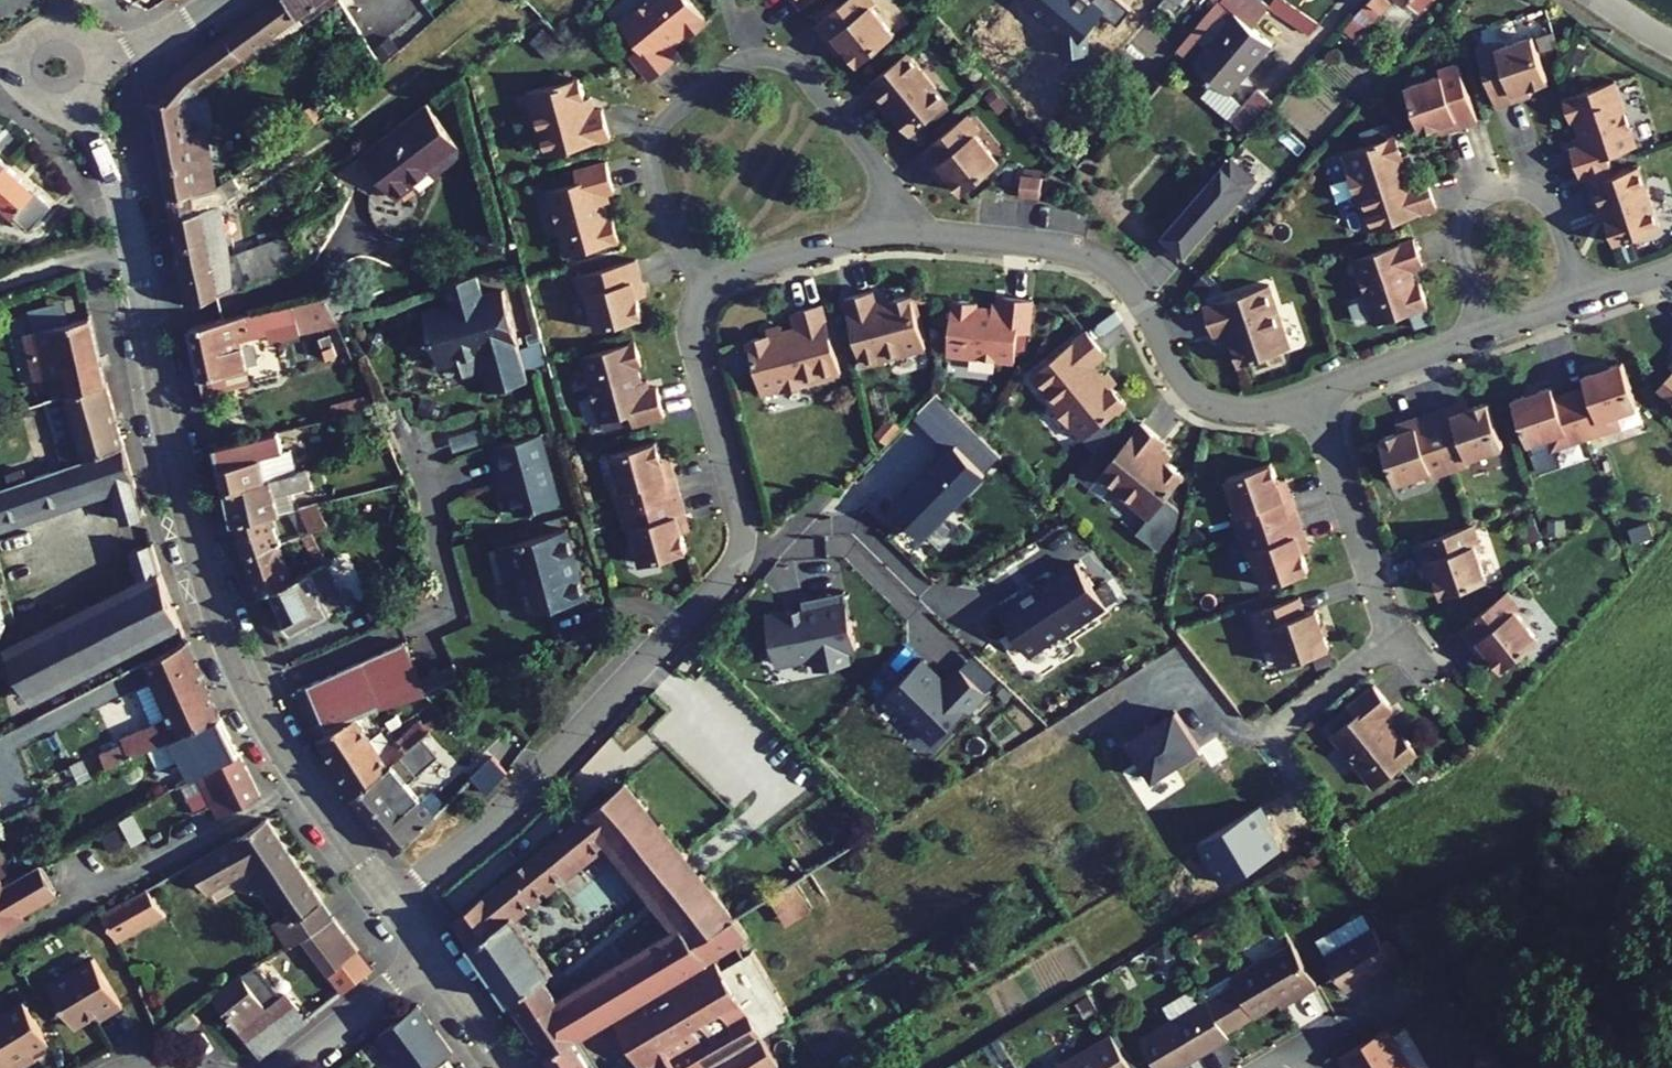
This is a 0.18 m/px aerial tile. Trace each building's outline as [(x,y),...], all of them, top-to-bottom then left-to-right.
[(237,25),(256,50),(322,0),(271,0),(237,25)] [(629,8),(649,32),(639,40),(660,66),(683,47),(675,36),(695,20),(698,24),(717,9),(710,0),(639,0),(629,8)] [(822,23),(837,42),(844,37),(863,62),(900,32),(877,3),(881,0),(849,0),(822,23)] [(1156,4),(1174,18),(1189,0),(1159,0),(1156,4)] [(1192,64),(1215,83),(1229,95),(1270,45),(1247,26),(1264,4),(1259,0),(1215,0),(1233,14),(1192,64)] [(1264,4),(1303,37),(1309,31),(1273,0),(1268,0),(1264,4)] [(1359,7),(1372,17),(1386,0),(1364,0),(1359,7)] [(189,64),(211,83),(256,50),(237,25),(189,64)] [(1485,42),(1504,99),(1529,91),(1526,83),(1556,74),(1541,29),(1506,41),(1504,35),(1485,42)] [(954,97),(914,47),(872,80),(892,106),(897,102),(917,128),(954,97)] [(1486,113),(1467,56),(1448,62),(1449,67),(1414,79),(1429,123),(1459,113),(1462,121),(1486,113)] [(189,64),(175,79),(191,89),(192,97),(211,83),(189,64)] [(1623,74),(1571,92),(1579,115),(1583,113),(1591,137),(1578,142),(1588,171),(1619,161),(1615,149),(1645,140),(1623,74)] [(588,76),(535,90),(552,154),(619,136),(611,107),(600,109),(596,96),(593,97),(588,76)] [(161,95),(178,193),(228,183),(219,134),(199,131),(192,97),(191,89),(175,79),(161,95)] [(1215,83),(1204,96),(1232,119),(1242,106),(1229,95),(1215,83)] [(1242,106),(1232,119),(1248,132),(1273,100),(1257,87),(1242,106)] [(372,156),(405,194),(452,161),(473,147),(437,103),(372,156)] [(976,103),(929,141),(944,161),(951,155),(971,180),(1007,151),(984,123),(988,119),(976,103)] [(273,136),(281,149),(300,136),(292,123),(273,136)] [(1420,176),(1404,127),(1352,144),(1358,163),(1356,164),(1364,189),(1366,189),(1377,222),(1444,200),(1435,171),(1420,176)] [(476,149),(473,147),(452,161),(456,166),(476,149)] [(15,169),(0,154),(0,184),(15,169)] [(586,179),(557,187),(574,253),(628,239),(621,215),(616,217),(610,192),(623,189),(615,160),(583,168),(586,179)] [(1647,160),(1596,177),(1606,208),(1612,206),(1622,236),(1667,221),(1647,160)] [(405,194),(408,198),(428,182),(436,183),(442,178),(442,170),(452,161),(405,194)] [(442,170),(446,175),(456,166),(452,161),(442,170)] [(1051,165),(1030,162),(1028,183),(1048,185),(1051,165)] [(33,232),(56,208),(15,169),(0,184),(0,200),(33,232)] [(178,193),(197,301),(302,265),(320,257),(303,227),(288,235),(241,249),(230,194),(244,189),(240,175),(228,183),(178,193)] [(1422,230),(1361,250),(1383,315),(1435,298),(1427,274),(1422,276),(1415,252),(1428,248),(1422,230)] [(644,257),(585,273),(591,292),(596,291),(606,327),(651,314),(643,284),(651,282),(644,257)] [(490,291),(484,270),(453,278),(459,300),(432,307),(447,360),(468,355),(472,369),(494,364),(499,386),(537,376),(512,285),(490,291)] [(1297,337),(1276,274),(1210,296),(1220,325),(1230,321),(1235,335),(1238,334),(1244,354),(1297,337)] [(880,278),(850,286),(868,353),(932,336),(918,282),(897,288),(896,285),(882,289),(880,278)] [(984,291),(960,288),(954,343),(1021,350),(1025,320),(1036,321),(1040,288),(1010,285),(1008,298),(983,296),(984,291)] [(829,291),(800,299),(804,314),(754,327),(768,380),(787,375),(788,377),(813,370),(813,369),(848,360),(829,291)] [(201,319),(215,384),(261,374),(252,332),(282,325),(281,319),(305,314),(302,298),(201,319)] [(60,394),(75,391),(118,380),(100,312),(40,327),(53,380),(57,380),(60,394)] [(1113,344),(1094,320),(1039,364),(1061,391),(1059,392),(1076,414),(1077,413),(1090,428),(1133,394),(1101,354),(1113,344)] [(643,339),(591,354),(608,419),(638,411),(641,423),(673,414),(665,385),(652,388),(645,364),(650,363),(643,339)] [(1629,356),(1589,369),(1593,380),(1577,385),(1592,431),(1626,420),(1622,407),(1643,400),(1629,356)] [(1562,390),(1558,379),(1519,392),(1533,436),(1555,429),(1559,442),(1592,431),(1577,385),(1562,390)] [(75,391),(94,455),(134,441),(118,380),(75,391)] [(376,388),(339,397),(343,410),(381,401),(376,388)] [(1461,397),(1437,405),(1456,462),(1475,456),(1474,451),(1509,439),(1494,395),(1464,405),(1461,397)] [(1456,462),(1437,405),(1413,412),(1416,420),(1386,430),(1400,475),(1436,463),(1437,468),(1456,462)] [(1172,488),(1191,465),(1174,451),(1176,449),(1164,440),(1171,431),(1148,412),(1105,466),(1156,507),(1172,488)] [(227,437),(237,482),(303,467),(297,441),(290,442),(286,423),(227,437)] [(571,499),(552,429),(504,442),(512,472),(517,470),(528,510),(571,499)] [(962,434),(893,504),(923,532),(991,462),(962,434)] [(624,489),(629,508),(687,492),(681,468),(673,470),(664,439),(619,452),(629,487),(624,489)] [(124,484),(135,520),(153,507),(134,441),(94,455),(39,473),(20,479),(0,486),(0,524),(124,484)] [(11,448),(20,479),(39,473),(30,441),(11,448)] [(1300,504),(1293,479),(1285,482),(1277,451),(1232,463),(1241,499),(1236,500),(1241,520),(1300,504)] [(237,482),(243,515),(282,506),(298,502),(303,501),(300,486),(322,481),(319,464),(303,467),(237,482)] [(1172,488),(1156,507),(1170,519),(1186,499),(1172,488)] [(687,492),(629,508),(634,527),(639,526),(649,562),(694,549),(686,519),(694,516),(687,492)] [(326,495),(309,499),(321,529),(337,523),(326,495)] [(303,501),(298,502),(311,532),(321,529),(309,499),(303,501)] [(1307,561),(1298,530),(1306,528),(1300,504),(1241,520),(1246,539),(1252,538),(1261,573),(1307,561)] [(282,506),(243,515),(254,549),(293,537),(282,506)] [(1475,518),(1421,535),(1429,560),(1437,557),(1447,587),(1491,572),(1480,537),(1485,535),(1479,516),(1475,518)] [(597,594),(578,525),(503,545),(512,577),(528,573),(538,610),(597,594)] [(326,567),(337,562),(321,529),(311,532),(326,567)] [(293,537),(254,549),(269,593),(283,586),(306,576),(293,537)] [(15,645),(39,693),(189,615),(162,538),(143,546),(151,574),(15,645)] [(15,620),(0,559),(0,623),(15,620)] [(1025,592),(1002,609),(1032,651),(1064,629),(1066,632),(1109,602),(1078,559),(1027,595),(1025,592)] [(283,586),(302,628),(343,609),(341,605),(347,602),(351,610),(366,603),(357,584),(349,588),(337,562),(326,567),(306,576),(283,586)] [(1543,632),(1520,603),(1524,600),(1511,584),(1464,622),(1480,642),(1486,637),(1506,662),(1543,632)] [(1309,587),(1263,602),(1274,635),(1284,632),(1291,654),(1338,638),(1325,599),(1314,603),(1309,587)] [(849,592),(825,595),(830,624),(853,620),(849,592)] [(807,607),(769,613),(777,662),(816,656),(819,669),(850,664),(848,651),(858,649),(853,620),(830,624),(825,595),(806,598),(807,607)] [(196,633),(155,655),(163,674),(205,652),(196,633)] [(423,665),(412,639),(307,685),(328,732),(371,714),(434,690),(423,665)] [(131,734),(139,751),(157,743),(232,711),(205,652),(163,674),(177,708),(129,730),(131,734)] [(450,685),(439,659),(423,665),(434,690),(450,685)] [(934,743),(984,691),(961,669),(946,685),(921,661),(887,697),(934,743)] [(1336,727),(1378,780),(1421,746),(1406,727),(1402,730),(1386,711),(1397,702),(1378,678),(1353,699),(1360,708),(1336,727)] [(1150,779),(1200,745),(1175,708),(1125,741),(1150,779)] [(251,755),(232,711),(157,743),(167,766),(191,755),(198,772),(220,762),(224,768),(251,755)] [(328,732),(364,789),(410,751),(436,730),(430,717),(390,744),(371,714),(328,732)] [(139,751),(131,734),(109,744),(117,761),(139,751)] [(407,848),(446,808),(417,775),(420,772),(418,769),(422,765),(410,751),(364,789),(361,791),(407,848)] [(502,752),(480,773),(495,789),(518,768),(502,752)] [(269,793),(251,755),(224,768),(220,762),(198,772),(190,776),(203,805),(220,797),(226,811),(269,793)] [(574,987),(531,1016),(553,1052),(582,1035),(624,1010),(717,955),(747,937),(754,932),(744,914),(634,780),(593,813),(613,837),(685,923),(574,987)] [(1195,841),(1219,883),(1282,848),(1258,806),(1195,841)] [(593,813),(580,824),(599,848),(613,837),(593,813)] [(275,814),(198,857),(216,890),(266,864),(304,918),(333,898),(275,814)] [(580,824),(465,919),(521,1001),(563,970),(523,911),(599,848),(580,824)] [(42,897),(26,869),(0,884),(0,931),(11,925),(7,917),(42,897)] [(108,909),(123,935),(170,907),(154,881),(108,909)] [(344,913),(333,898),(304,918),(294,925),(305,939),(317,931),(344,913)] [(1376,925),(1367,910),(1320,938),(1328,952),(1376,925)] [(344,913),(317,931),(341,964),(351,957),(367,946),(344,913)] [(1401,969),(1376,925),(1328,952),(1348,988),(1379,971),(1384,979),(1401,969)] [(747,937),(717,955),(723,966),(753,948),(747,937)] [(1322,986),(1296,942),(1235,978),(1238,983),(1211,1000),(1229,1032),(1257,1015),(1257,1017),(1303,989),(1308,996),(1322,986)] [(351,957),(366,978),(381,967),(367,946),(351,957)] [(764,1035),(787,1021),(795,1017),(753,948),(723,966),(717,955),(624,1010),(658,1066),(655,1067),(709,1067),(764,1035)] [(105,954),(61,980),(86,1023),(115,1005),(119,1012),(135,1003),(105,954)] [(222,986),(268,1055),(316,1017),(298,990),(278,1003),(255,967),(222,986)] [(563,970),(521,1001),(531,1016),(574,987),(563,970)] [(0,1017),(0,1021),(27,1067),(42,1058),(38,1052),(60,1038),(35,996),(0,1017)] [(1143,1036),(1161,1067),(1175,1067),(1232,1036),(1229,1032),(1211,1000),(1210,998),(1143,1036)] [(209,1018),(202,1008),(185,1020),(191,1030),(209,1018)] [(0,1021),(0,1067),(26,1067),(27,1067),(0,1021)] [(787,1021),(764,1035),(782,1065),(805,1051),(787,1021)] [(1343,1053),(1351,1067),(1417,1067),(1392,1025),(1343,1053)] [(582,1035),(553,1052),(563,1067),(591,1050),(582,1035)] [(764,1035),(709,1067),(777,1067),(782,1065),(764,1035)] [(1062,1067),(1135,1067),(1117,1036),(1062,1067)] [(563,1067),(601,1067),(591,1050),(563,1067)]
